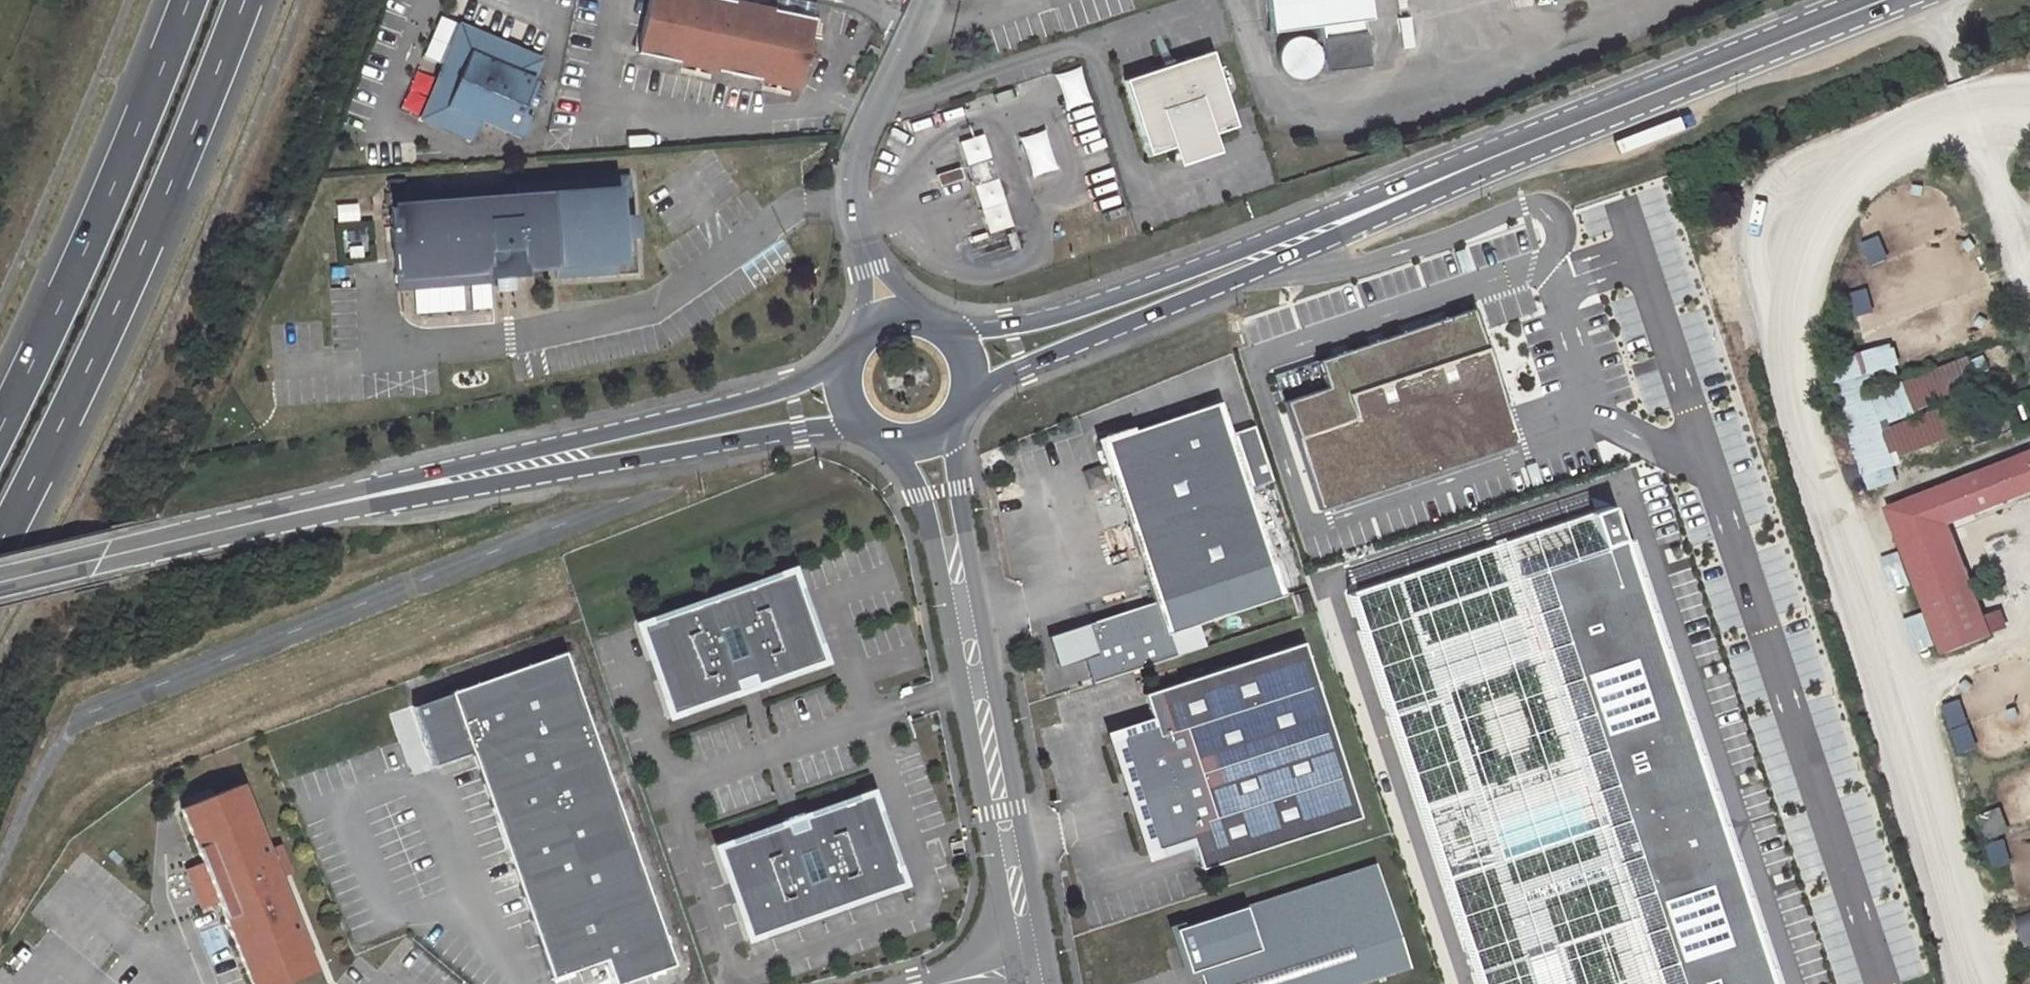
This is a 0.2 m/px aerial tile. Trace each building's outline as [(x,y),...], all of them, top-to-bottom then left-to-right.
[(640,56),(683,64),(684,57),(724,65),(723,72),(766,81),(768,74),(809,82),(812,71),(827,61),(817,44),(822,19),(779,11),(778,18),(737,10),(739,3),(724,0),(694,0),(694,1),(688,0),(651,0),(640,56)] [(1324,71),(1368,66),(1362,15),(1365,15),(1363,0),(1261,0),(1265,30),(1319,24),(1324,71)] [(779,11),(739,3),(737,10),(778,18),(779,11)] [(539,56),(456,23),(418,119),(471,141),(478,121),(519,136),(530,113),(524,111),(537,79),(531,77),(539,56)] [(1277,71),(1285,78),(1295,80),(1305,78),(1313,71),(1317,61),(1315,51),(1309,42),(1300,37),(1290,38),(1281,42),(1275,51),(1273,61),(1277,71)] [(684,57),(683,64),(723,72),(724,65),(684,57)] [(1215,59),(1129,88),(1153,161),(1177,153),(1179,159),(1218,146),(1216,139),(1240,131),(1215,59)] [(1050,75),(1061,110),(1086,103),(1075,67),(1050,75)] [(768,74),(766,81),(802,93),(809,82),(768,74)] [(1040,130),(1014,138),(1026,177),(1052,169),(1040,130)] [(983,132),(960,140),(969,166),(992,158),(983,132)] [(992,158),(969,166),(977,188),(1000,181),(992,158)] [(1000,181),(977,188),(993,235),(1016,228),(1000,181)] [(529,185),(400,197),(408,294),(502,286),(502,281),(537,278),(536,268),(634,271),(621,183),(530,200),(529,185)] [(1464,312),(1276,375),(1320,510),(1509,446),(1464,312)] [(1987,420),(1964,359),(1869,393),(1891,455),(1987,420)] [(1272,483),(1254,429),(1228,437),(1218,404),(1101,440),(1149,588),(1164,631),(1280,595),(1246,492),(1272,483)] [(1891,511),(1899,533),(1973,506),(1978,520),(2029,502),(2029,463),(1891,511)] [(1605,501),(1348,592),(1482,983),(1769,983),(1605,501)] [(1917,584),(1962,568),(1949,530),(1978,520),(1973,506),(1899,533),(1903,545),(1922,538),(1929,558),(1910,565),(1917,584)] [(1922,538),(1903,545),(1910,565),(1929,558),(1922,538)] [(1962,568),(1917,584),(1935,642),(1982,625),(1962,568)] [(790,575),(637,628),(668,717),(821,663),(790,575)] [(1359,822),(1302,646),(1142,697),(1152,727),(1116,738),(1128,777),(1124,778),(1136,819),(1139,817),(1154,855),(1190,844),(1199,873),(1359,822)] [(567,651),(416,706),(437,765),(475,751),(557,977),(611,958),(621,983),(646,974),(680,962),(567,651)] [(188,813),(210,866),(193,874),(210,913),(227,906),(260,983),(293,983),(324,971),(287,881),(300,875),(288,847),(275,853),(248,788),(188,813)] [(869,798),(716,851),(747,940),(900,886),(869,798)] [(1176,934),(1190,976),(1199,973),(1202,983),(1374,983),(1411,972),(1377,869),(1176,934)] [(2012,919),(2027,962),(2029,961),(2029,913),(2012,919)]
